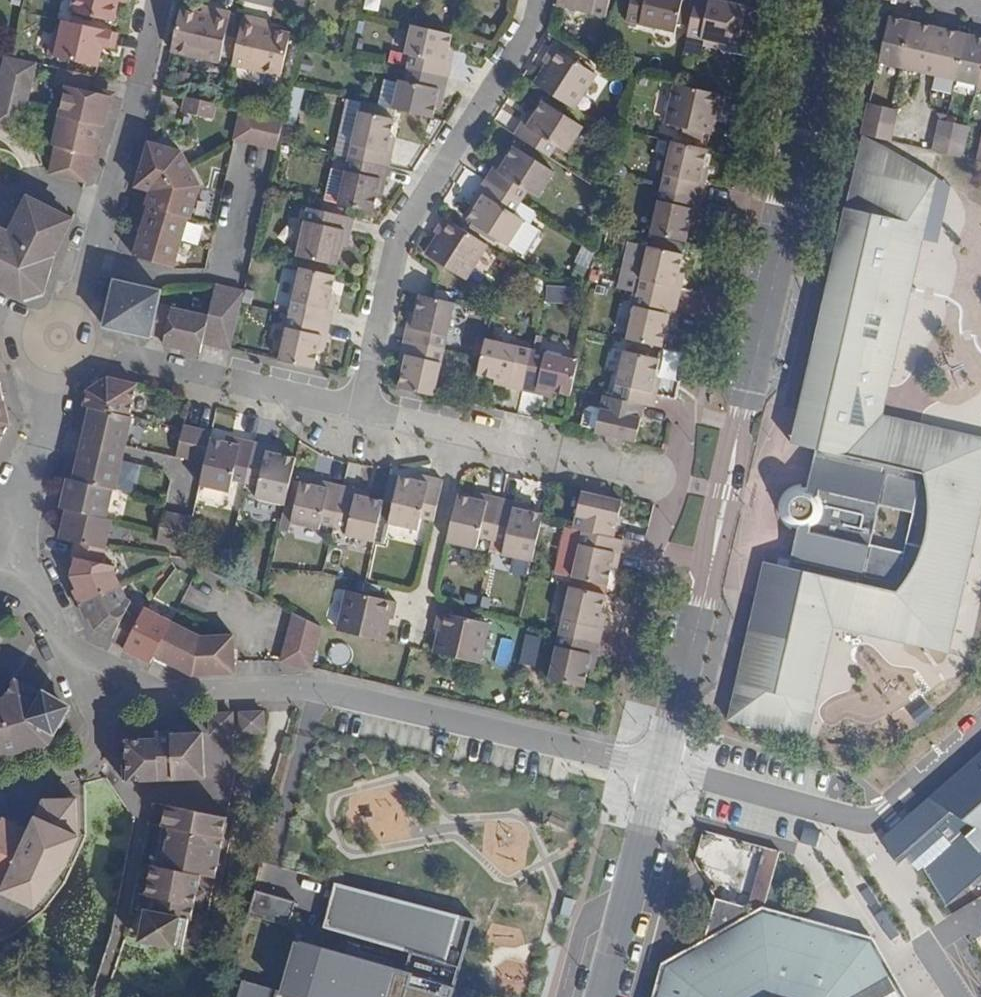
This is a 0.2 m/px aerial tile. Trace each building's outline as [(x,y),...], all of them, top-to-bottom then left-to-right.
[(113,21),(117,1),(119,1),(120,0),(74,0),(71,13),(113,21)] [(557,5),(605,16),(609,0),(558,0),(557,5)] [(625,21),(674,33),(681,0),(630,0),(625,21)] [(684,51),(700,54),(703,45),(704,39),(718,42),(718,48),(751,57),(762,11),(727,2),(718,0),(696,0),(684,51)] [(230,13),(215,9),(214,14),(202,11),(201,14),(181,9),(171,50),(218,61),(230,13)] [(281,76),(290,34),(270,30),(270,27),(257,24),(258,19),(243,16),(232,66),(281,76)] [(879,63),(900,69),(911,22),(900,19),(889,17),(879,63)] [(49,56),(98,66),(100,55),(102,46),(114,49),(118,33),(110,31),(64,20),(61,34),(54,33),(49,56)] [(923,72),(934,75),(939,52),(928,50),(933,27),(919,24),(911,22),(900,69),(922,74),(923,72)] [(410,55),(407,68),(447,77),(451,62),(445,61),(448,48),(451,34),(411,25),(405,54),(410,55)] [(934,75),(956,80),(966,35),(944,30),(933,27),(928,50),(939,52),(934,75)] [(977,86),(980,70),(980,39),(977,38),(966,35),(956,80),(977,86)] [(703,45),(718,48),(718,42),(704,39),(703,45)] [(102,46),(100,55),(112,57),(114,49),(102,46)] [(535,85),(573,108),(596,73),(553,46),(547,57),(543,63),(548,66),(535,85)] [(445,61),(451,62),(453,50),(448,48),(445,61)] [(36,63),(15,58),(6,56),(0,81),(0,128),(20,132),(36,63)] [(104,118),(110,96),(85,89),(88,75),(59,68),(56,83),(65,86),(53,145),(56,147),(51,167),(50,174),(86,182),(94,155),(96,155),(103,126),(93,122),(96,115),(104,118)] [(447,77),(407,68),(405,80),(400,80),(393,109),(433,118),(437,101),(439,90),(444,91),(447,77)] [(710,135),(713,122),(715,111),(721,113),(725,95),(676,84),(675,84),(667,124),(682,128),(680,135),(702,141),(703,133),(710,135)] [(215,104),(185,97),(181,112),(212,119),(215,104)] [(514,134),(550,157),(556,145),(568,152),(584,126),(543,101),(535,113),(530,122),(524,119),(514,134)] [(893,126),(897,110),(869,105),(866,119),(893,126)] [(278,142),(284,119),(240,109),(234,140),(277,150),(278,142)] [(358,110),(347,157),(389,167),(392,152),(387,152),(390,136),(395,119),(358,110)] [(530,110),(524,119),(530,122),(535,113),(530,110)] [(715,111),(713,122),(718,122),(721,113),(715,111)] [(93,122),(103,126),(104,118),(96,115),(93,122)] [(890,141),(893,126),(866,119),(862,135),(890,141)] [(965,142),(968,127),(941,120),(937,136),(965,142)] [(796,533),(788,567),(765,561),(750,627),(745,647),(729,720),(733,722),(807,741),(835,627),(948,654),(980,511),(980,439),(881,416),(919,239),(915,238),(928,180),(862,135),(792,444),(815,450),(808,483),(799,482),(788,486),(780,494),(777,507),(777,516),(781,522),(786,529),(796,533)] [(387,152),(392,152),(396,137),(390,136),(387,152)] [(961,158),(965,142),(937,136),(933,151),(961,158)] [(707,149),(671,141),(660,187),(702,197),(705,182),(700,181),(702,172),(707,149)] [(181,151),(149,142),(136,187),(150,191),(146,205),(149,206),(134,256),(167,266),(172,268),(187,218),(191,218),(199,185),(181,151)] [(500,168),(494,164),(485,180),(520,202),(527,191),(539,198),(554,172),(513,146),(505,159),(500,168)] [(500,155),(494,164),(500,168),(505,159),(500,155)] [(389,167),(347,157),(336,204),(373,212),(377,194),(379,180),(386,181),(389,167)] [(708,172),(702,172),(700,181),(705,182),(708,172)] [(383,196),(386,181),(379,180),(377,194),(383,196)] [(520,202),(485,180),(474,196),(480,199),(474,208),(467,221),(507,245),(525,221),(513,213),(520,202)] [(650,234),(686,242),(691,219),(693,210),(699,211),(702,197),(660,187),(650,234)] [(23,299),(44,292),(47,281),(40,278),(43,267),(50,270),(54,255),(72,218),(26,195),(8,230),(0,226),(0,288),(23,299)] [(480,199),(474,196),(469,205),(474,208),(480,199)] [(343,235),(351,236),(354,218),(307,207),(296,256),(337,266),(341,246),(343,235)] [(462,279),(486,244),(443,217),(439,225),(434,233),(439,236),(426,256),(462,279)] [(349,246),(351,236),(343,235),(341,246),(349,246)] [(637,293),(678,302),(681,288),(676,287),(679,272),(683,255),(631,243),(620,289),(637,293)] [(40,278),(47,281),(50,270),(43,267),(40,278)] [(331,293),(334,276),(299,267),(289,314),(330,323),(333,308),(328,307),(331,293)] [(242,303),(244,292),(216,285),(208,316),(157,306),(160,290),(115,280),(104,327),(151,337),(151,334),(165,338),(163,345),(201,353),(203,343),(231,350),(242,303)] [(328,307),(333,308),(336,294),(331,293),(328,307)] [(675,317),(678,302),(637,293),(626,339),(662,348),(666,330),(669,315),(675,317)] [(455,303),(429,297),(420,295),(416,312),(413,327),(407,325),(404,340),(444,349),(455,303)] [(409,318),(407,325),(413,327),(416,312),(411,310),(409,318)] [(330,323),(289,314),(279,360),(313,369),(317,350),(320,336),(327,337),(330,323)] [(671,331),(675,317),(669,315),(666,330),(671,331)] [(324,352),(327,337),(320,336),(317,350),(324,352)] [(399,388),(434,396),(444,349),(404,340),(401,354),(407,355),(403,370),(399,388)] [(485,340),(481,358),(477,375),(494,377),(509,382),(508,387),(522,391),(532,350),(485,340)] [(570,396),(572,389),(578,360),(532,350),(522,391),(535,394),(537,388),(553,392),(570,396)] [(613,398),(644,405),(654,407),(657,393),(652,392),(655,377),(659,360),(623,351),(613,398)] [(407,355),(401,354),(400,361),(398,369),(403,370),(407,355)] [(493,383),(508,387),(509,382),(494,377),(493,383)] [(128,417),(135,384),(107,378),(88,390),(84,406),(90,408),(74,480),(68,479),(61,508),(67,509),(106,518),(111,489),(115,489),(131,418),(128,417)] [(537,388),(535,394),(550,397),(553,392),(537,388)] [(635,442),(644,405),(613,398),(602,396),(595,433),(635,442)] [(2,439),(9,424),(5,405),(0,405),(0,439),(2,439)] [(176,454),(205,462),(211,437),(212,433),(184,425),(176,454)] [(234,479),(246,482),(255,441),(237,437),(236,443),(226,440),(211,437),(205,462),(200,485),(229,491),(234,479)] [(255,441),(246,482),(257,485),(256,497),(285,504),(296,457),(282,453),(271,452),(271,444),(255,441)] [(283,447),(271,444),(271,452),(282,453),(283,447)] [(434,520),(443,480),(423,476),(422,482),(412,480),(400,477),(390,523),(418,531),(422,517),(434,520)] [(328,488),(329,482),(317,479),(315,485),(328,488)] [(322,524),(334,526),(344,485),(329,482),(328,488),(315,485),(300,482),(291,522),(319,528),(322,524)] [(347,534),(374,541),(384,500),(370,497),(356,494),(357,488),(344,485),(334,526),(347,528),(347,534)] [(371,491),(357,488),(356,494),(370,497),(371,491)] [(582,531),(614,538),(622,501),(581,492),(572,528),(582,531)] [(472,497),(458,493),(447,541),(476,547),(479,537),(492,539),(502,498),(488,495),(481,499),(472,497)] [(532,561),(541,521),(543,513),(530,510),(519,509),(520,503),(502,498),(492,539),(506,542),(504,554),(532,561)] [(106,518),(67,509),(60,539),(76,543),(72,558),(75,559),(72,576),(96,628),(112,637),(110,640),(125,647),(124,649),(151,663),(153,659),(155,655),(168,663),(192,675),(235,673),(235,664),(232,643),(218,643),(217,636),(200,636),(144,607),(137,620),(124,613),(130,601),(126,598),(113,571),(113,565),(101,562),(111,520),(106,518)] [(186,548),(193,518),(164,512),(160,531),(158,541),(186,548)] [(607,585),(612,568),(615,553),(620,554),(624,540),(614,538),(582,531),(572,578),(607,585)] [(615,553),(612,568),(617,567),(620,554),(615,553)] [(559,633),(600,642),(604,628),(598,626),(602,611),(605,594),(570,586),(559,633)] [(338,631),(382,641),(387,618),(393,619),(397,602),(383,599),(348,590),(338,631)] [(598,626),(604,628),(606,613),(602,611),(598,626)] [(440,631),(435,653),(449,656),(478,663),(488,622),(456,616),(439,612),(435,629),(440,631)] [(311,669),(322,627),(292,613),(281,661),(311,669)] [(548,679),(584,687),(588,671),(592,655),(597,656),(600,642),(559,633),(548,679)] [(167,666),(168,663),(155,655),(153,659),(167,666)] [(592,655),(588,671),(594,672),(597,656),(592,655)] [(6,756),(4,750),(18,746),(20,752),(49,744),(69,710),(16,680),(5,698),(7,706),(0,708),(0,757),(6,756)] [(263,712),(240,713),(241,733),(264,732),(263,712)] [(137,801),(134,819),(111,935),(120,936),(126,937),(139,940),(201,952),(214,886),(221,886),(235,812),(228,810),(235,776),(233,732),(232,714),(210,714),(210,733),(205,733),(173,735),(173,732),(157,732),(156,745),(146,745),(146,740),(137,740),(127,741),(128,756),(123,757),(124,781),(137,780),(136,800),(137,801)] [(876,720),(878,727),(885,722),(882,716),(876,720)] [(137,730),(137,740),(146,740),(146,745),(156,745),(157,732),(157,729),(137,730)] [(6,756),(20,752),(18,746),(4,750),(6,756)] [(929,799),(980,830),(980,754),(929,799)] [(0,825),(0,892),(36,908),(58,878),(66,861),(51,851),(54,842),(71,849),(76,837),(76,799),(44,800),(30,831),(3,818),(0,825)] [(921,818),(914,812),(900,824),(905,832),(921,818)] [(66,861),(71,849),(54,842),(51,851),(66,861)] [(716,899),(703,945),(665,966),(657,996),(727,996),(734,974),(812,996),(827,996),(850,969),(877,954),(870,941),(763,911),(780,851),(753,844),(737,905),(716,899)] [(237,996),(451,996),(473,918),(335,879),(321,927),(410,952),(404,970),(299,941),(285,993),(241,980),(237,996)] [(254,891),(247,915),(287,926),(294,902),(254,891)] [(0,963),(13,936),(0,930),(0,963)] [(897,989),(877,954),(850,969),(827,996),(901,996),(897,989)] [(734,974),(727,996),(812,996),(734,974)]
